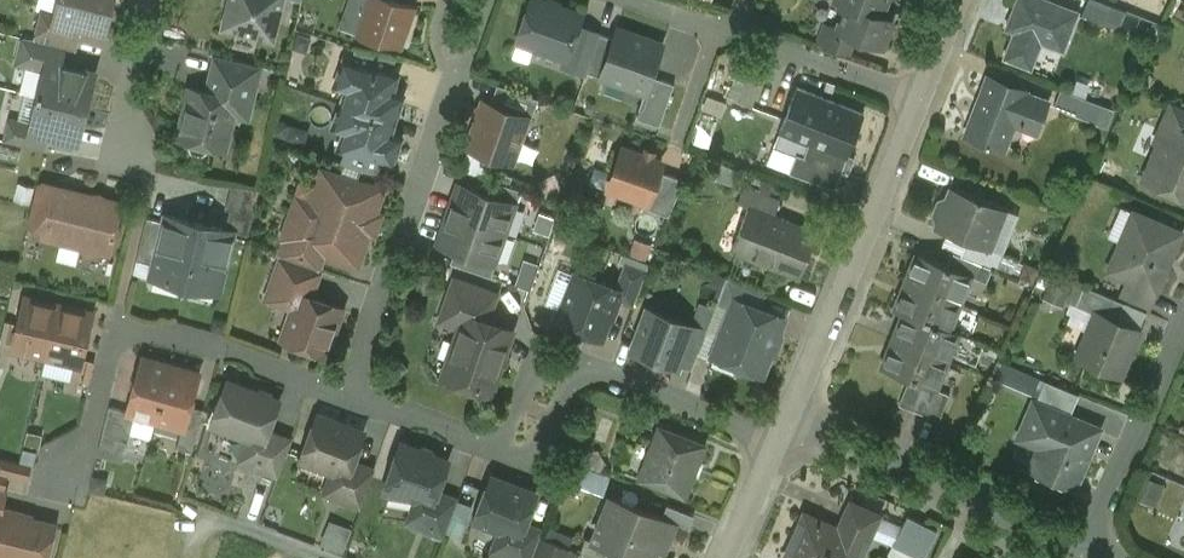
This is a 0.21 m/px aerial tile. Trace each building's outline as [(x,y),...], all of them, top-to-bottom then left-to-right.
[(107,0),(57,0),(54,15),(52,22),(80,29),(102,34),(110,1),(107,0)] [(223,22),(272,34),(281,0),(228,0),(223,22)] [(357,30),(400,45),(414,6),(396,0),(367,0),(357,30)] [(537,0),(531,0),(517,40),(564,56),(566,57),(577,25),(580,15),(537,0)] [(841,0),(838,0),(846,3),(836,27),(836,28),(855,35),(883,46),(892,19),(841,0)] [(892,19),(893,18),(881,14),(886,0),(841,0),(892,19)] [(1055,0),(1020,0),(1010,25),(1018,28),(1009,53),(1034,63),(1044,37),(1064,45),(1078,9),(1055,0)] [(1093,11),(1120,21),(1125,10),(1098,0),(1097,0),(1093,11)] [(80,29),(52,22),(54,15),(38,11),(33,34),(66,42),(76,45),(80,29)] [(855,35),(836,28),(836,27),(824,22),(817,40),(849,52),(855,35)] [(599,33),(577,25),(566,57),(564,56),(561,66),(585,75),(586,71),(599,33)] [(662,44),(616,28),(613,38),(600,76),(644,92),(646,92),(652,76),(662,44)] [(33,34),(23,32),(17,58),(45,64),(47,58),(61,61),(66,42),(33,34)] [(599,33),(586,71),(600,76),(613,38),(599,33)] [(395,58),(354,44),(350,58),(391,73),(395,58)] [(260,61),(218,50),(208,88),(235,95),(234,97),(250,100),(260,61)] [(350,58),(345,57),(337,79),(351,84),(346,99),(343,98),(343,100),(393,117),(399,102),(387,97),(395,74),(391,73),(350,58)] [(61,61),(47,58),(45,64),(40,87),(39,87),(38,90),(86,102),(94,69),(61,61)] [(763,74),(738,65),(727,98),(752,107),(752,105),(763,74)] [(674,83),(652,76),(646,92),(644,92),(635,118),(659,126),(674,83)] [(1027,90),(990,76),(967,134),(987,142),(986,144),(989,145),(990,143),(1004,148),(1015,121),(1037,129),(1048,102),(1026,93),(1027,90)] [(538,99),(497,84),(490,104),(527,117),(526,118),(531,120),(538,99)] [(193,96),(187,100),(179,133),(190,135),(188,140),(192,146),(202,148),(207,145),(209,140),(223,143),(234,97),(235,95),(208,88),(196,85),(193,96)] [(808,143),(847,156),(864,112),(797,86),(779,131),(808,143)] [(1098,103),(1062,89),(1055,106),(1091,121),(1098,103)] [(86,102),(38,90),(37,94),(38,94),(32,120),(31,123),(50,128),(78,135),(86,102)] [(393,117),(343,100),(335,121),(349,126),(344,140),(342,140),(341,142),(345,144),(386,158),(391,160),(397,143),(385,139),(393,117)] [(1171,101),(1159,129),(1170,133),(1173,126),(1183,130),(1183,106),(1171,101)] [(490,104),(483,102),(468,146),(492,155),(495,161),(500,158),(511,162),(526,118),(527,117),(490,104)] [(718,117),(707,113),(701,128),(712,132),(718,117)] [(32,120),(8,114),(3,135),(45,145),(50,128),(31,123),(32,120)] [(1173,126),(1170,133),(1158,162),(1152,159),(1144,178),(1183,195),(1183,130),(1173,126)] [(847,156),(808,143),(803,155),(796,152),(789,171),(834,187),(847,156)] [(386,158),(345,144),(340,158),(381,173),(386,158)] [(661,163),(622,149),(609,187),(646,200),(647,201),(658,171),(661,163)] [(382,188),(322,167),(308,207),(309,207),(299,234),(325,243),(323,247),(325,247),(357,259),(382,188)] [(683,180),(658,171),(647,201),(646,200),(643,207),(668,216),(683,180)] [(521,190),(480,176),(475,190),(513,203),(513,204),(516,205),(521,190)] [(54,181),(38,177),(27,219),(44,223),(54,181)] [(259,185),(231,180),(225,204),(230,205),(225,224),(233,226),(248,229),(259,185)] [(122,198),(54,181),(44,223),(42,231),(83,241),(89,250),(98,244),(103,245),(103,246),(110,248),(115,228),(121,224),(117,218),(122,198)] [(475,190),(459,184),(449,214),(503,233),(513,204),(513,203),(475,190)] [(781,199),(744,184),(738,200),(749,204),(775,215),(781,199)] [(1004,208),(951,186),(946,199),(942,197),(938,199),(933,212),(935,217),(938,218),(935,227),(967,240),(988,249),(988,248),(1004,208)] [(308,207),(295,202),(285,229),(299,234),(309,207),(308,207)] [(775,215),(749,204),(731,251),(799,277),(817,231),(775,215)] [(199,218),(166,210),(164,216),(154,259),(151,272),(184,280),(199,218)] [(164,216),(146,212),(136,254),(154,259),(164,216)] [(1156,221),(1133,212),(1108,270),(1136,282),(1155,290),(1180,232),(1168,226),(1166,223),(1160,220),(1156,221)] [(503,233),(449,214),(439,243),(455,249),(493,262),(493,261),(503,233)] [(225,224),(199,218),(184,280),(218,288),(233,226),(225,224)] [(285,229),(278,250),(280,251),(280,250),(319,264),(325,247),(323,247),(325,243),(299,234),(285,229)] [(988,249),(967,240),(962,254),(992,267),(996,268),(1003,253),(988,248),(988,249)] [(493,262),(455,249),(450,263),(491,277),(496,262),(493,261),(493,262)] [(319,264),(280,250),(280,251),(267,285),(296,295),(299,288),(312,293),(321,265),(319,264)] [(984,264),(952,251),(947,264),(970,274),(970,275),(986,282),(992,267),(984,264)] [(947,264),(917,252),(905,280),(959,302),(970,275),(970,274),(947,264)] [(645,272),(626,265),(617,288),(618,289),(615,297),(634,304),(645,272)] [(617,288),(576,273),(575,276),(577,277),(572,292),(569,291),(558,321),(600,337),(615,297),(618,289),(617,288)] [(767,292),(727,276),(718,300),(732,306),(735,298),(760,308),(767,292)] [(495,294),(454,280),(442,314),(462,321),(464,314),(486,321),(495,294)] [(959,302),(905,280),(894,309),(903,312),(903,311),(948,329),(949,328),(959,302)] [(1155,290),(1136,282),(1133,290),(1125,287),(1120,300),(1124,302),(1146,311),(1155,290)] [(1120,300),(1084,285),(1076,304),(1096,313),(1096,312),(1116,320),(1124,302),(1120,300)] [(312,293),(299,288),(296,295),(283,334),(325,348),(341,303),(312,293)] [(58,300),(25,292),(13,343),(46,350),(58,300)] [(760,308),(735,298),(732,306),(713,354),(761,373),(771,348),(775,349),(780,337),(776,335),(783,317),(760,308)] [(91,308),(58,300),(46,350),(79,358),(91,308)] [(693,327),(706,332),(715,306),(702,301),(693,327)] [(693,327),(652,311),(645,330),(639,333),(632,349),(677,367),(693,327)] [(948,329),(903,311),(903,312),(893,338),(946,360),(958,332),(949,328),(948,329)] [(1116,320),(1096,312),(1096,313),(1077,357),(1119,375),(1138,330),(1116,320)] [(486,321),(464,314),(462,321),(443,376),(489,393),(498,367),(500,368),(505,365),(508,358),(506,353),(503,352),(511,330),(486,321)] [(706,332),(693,327),(677,367),(691,372),(706,332)] [(946,360),(893,338),(881,366),(909,377),(922,383),(935,388),(946,360)] [(171,360),(143,352),(127,406),(127,408),(135,410),(130,427),(150,433),(155,416),(171,360)] [(198,368),(171,360),(155,416),(181,423),(183,424),(189,401),(198,368)] [(909,377),(898,404),(912,409),(922,383),(909,377)] [(1078,394),(1044,379),(1034,403),(1068,417),(1078,394)] [(277,397),(233,380),(226,383),(220,398),(223,406),(218,420),(260,436),(262,437),(267,425),(277,397)] [(935,388),(922,383),(912,409),(925,414),(936,388),(935,388)] [(936,388),(925,414),(938,420),(949,393),(936,388)] [(127,406),(109,401),(100,439),(115,443),(117,434),(128,437),(130,427),(135,410),(127,408),(127,406)] [(203,404),(189,401),(183,424),(181,423),(176,442),(191,446),(203,404)] [(1068,417),(1034,403),(1025,425),(1046,434),(1032,466),(1074,484),(1096,429),(1068,417)] [(363,429),(317,412),(301,452),(343,468),(347,470),(353,456),(363,429)] [(290,434),(267,425),(262,437),(260,436),(251,460),(277,470),(290,434)] [(705,444),(658,426),(638,476),(619,469),(619,470),(685,496),(705,444)] [(446,461),(400,444),(392,465),(398,467),(390,486),(426,500),(431,502),(436,490),(446,461)] [(0,453),(0,468),(8,470),(28,474),(31,460),(0,453)] [(353,456),(347,470),(343,468),(334,491),(360,501),(374,465),(353,456)] [(534,494),(491,478),(483,499),(490,501),(482,521),(511,532),(506,544),(514,547),(523,522),(534,494)] [(457,498),(436,490),(431,502),(426,500),(417,524),(444,534),(457,498)] [(615,498),(605,523),(600,521),(593,540),(592,542),(614,551),(633,557),(651,557),(659,537),(667,540),(675,521),(615,498)] [(1,502),(0,505),(0,547),(12,550),(10,556),(18,557),(31,557),(32,555),(44,557),(53,520),(29,514),(30,510),(23,508),(2,503),(1,502)] [(878,515),(850,503),(842,523),(869,535),(878,515)] [(804,514),(785,557),(859,557),(869,535),(842,523),(839,529),(804,514)] [(907,515),(892,544),(919,557),(922,557),(937,530),(907,515)] [(523,522),(514,547),(506,544),(502,555),(511,557),(530,557),(542,529),(523,522)] [(539,537),(532,557),(577,557),(579,553),(539,537)] [(592,542),(593,540),(585,537),(579,552),(593,557),(611,557),(614,551),(592,542)]
